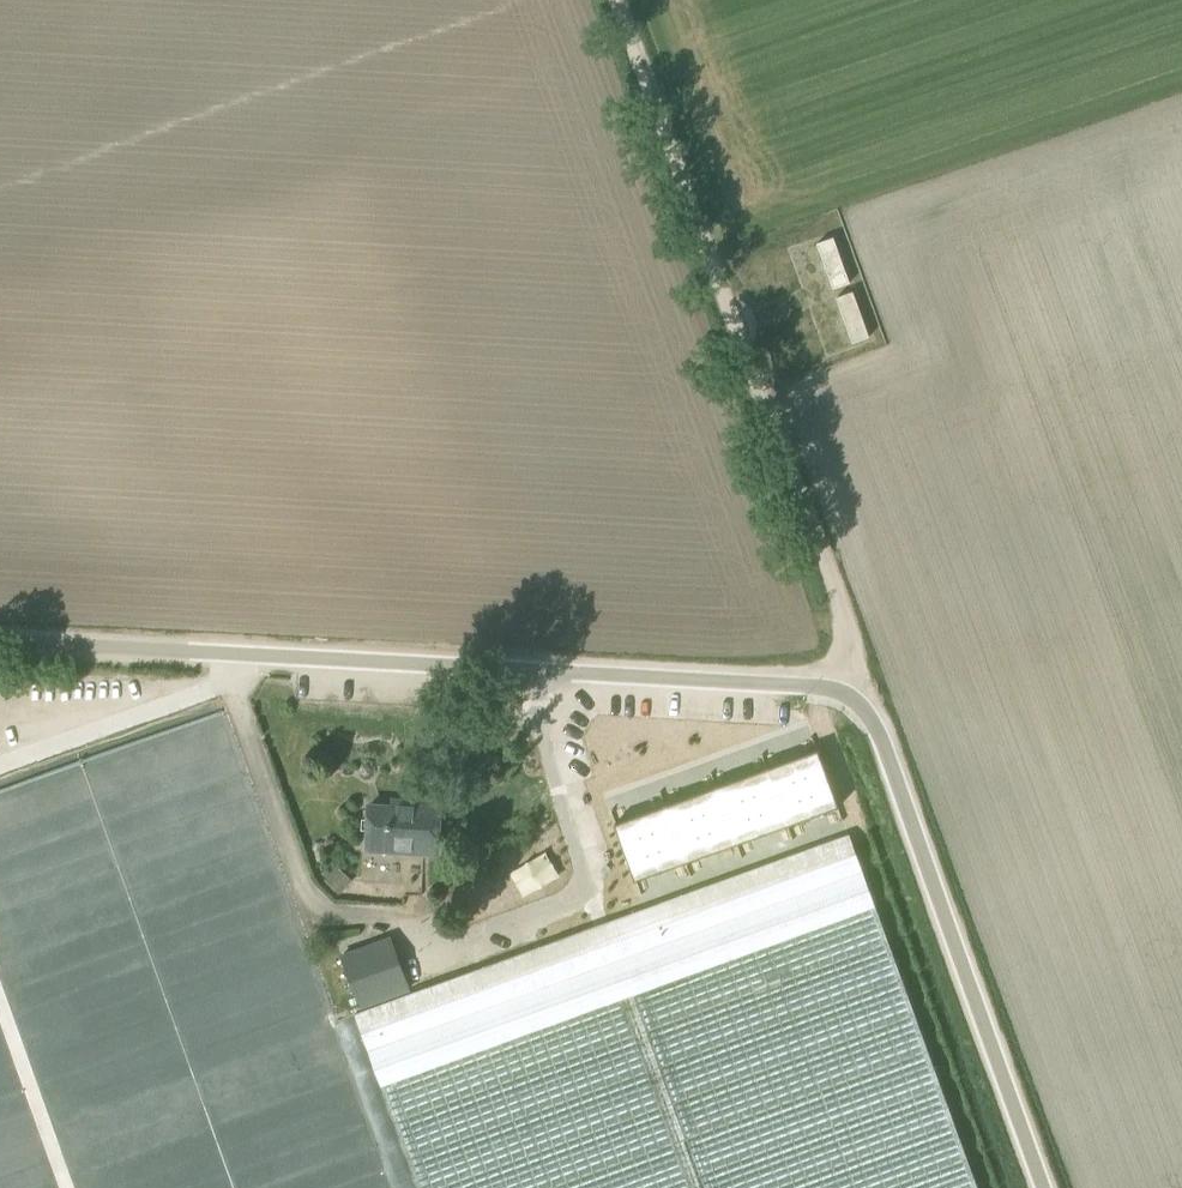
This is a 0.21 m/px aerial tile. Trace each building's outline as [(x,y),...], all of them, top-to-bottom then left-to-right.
[(834,237),(817,243),(833,289),(850,283),(834,237)] [(870,337),(853,291),(837,297),(853,343),(870,337)] [(840,807),(819,751),(615,825),(635,882),(840,807)] [(366,849),(390,851),(439,853),(441,804),(415,802),(415,808),(369,806),(366,849)] [(849,834),(355,1014),(419,1187),(978,1187),(849,834)] [(403,974),(390,938),(342,956),(360,1007),(392,995),(387,980),(403,974)]
